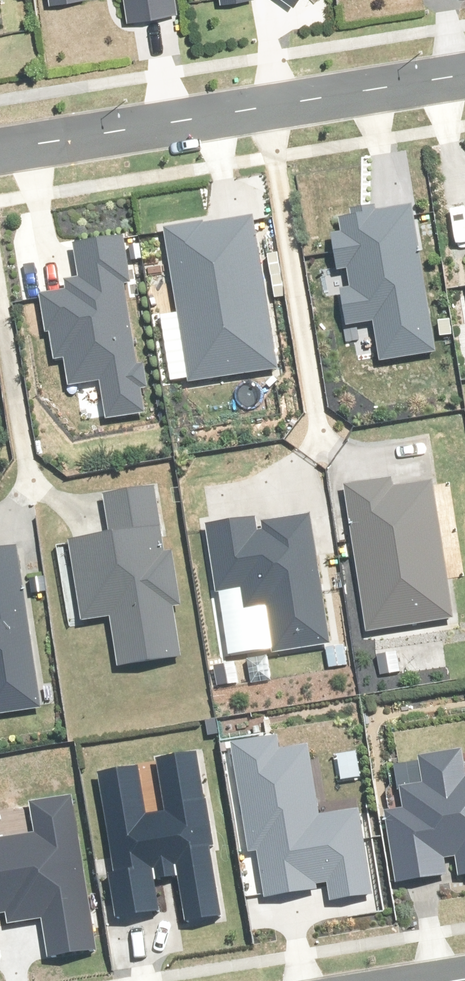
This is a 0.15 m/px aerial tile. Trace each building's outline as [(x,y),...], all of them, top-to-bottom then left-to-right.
[(50,14),(99,5),(98,0),(47,0),(50,14)] [(125,30),(181,20),(178,0),(119,0),(125,30)] [(329,238),(335,278),(350,275),(352,288),(337,290),(344,330),(374,325),(381,365),(438,356),(414,208),(341,220),(344,236),(329,238)] [(249,221),(160,234),(184,384),(273,370),(249,221)] [(124,286),(118,243),(71,251),(77,290),(41,296),(52,364),(65,362),(69,390),(100,385),(106,422),(145,416),(137,368),(134,369),(121,287),(124,286)] [(385,482),(341,490),(370,635),(454,619),(428,488),(388,496),(385,482)] [(160,558),(149,493),(96,502),(102,540),(68,546),(80,625),(110,621),(117,666),(175,657),(168,608),(174,607),(166,557),(160,558)] [(251,523),(200,531),(221,661),(327,645),(307,522),(252,531),(251,523)] [(24,550),(0,554),(0,722),(46,715),(24,550)] [(270,742),(224,749),(240,854),(255,852),(262,898),(328,887),(330,902),(370,896),(357,814),(313,821),(302,750),(272,755),(270,742)] [(391,768),(398,812),(379,815),(391,895),(464,883),(464,781),(462,781),(458,758),(391,768)] [(133,769),(91,775),(114,920),(155,913),(150,884),(176,880),(183,923),(217,917),(192,759),(158,765),(166,819),(141,823),(133,769)] [(0,843),(0,915),(6,914),(8,927),(40,922),(46,961),(96,953),(72,800),(27,807),(32,838),(0,843)]
